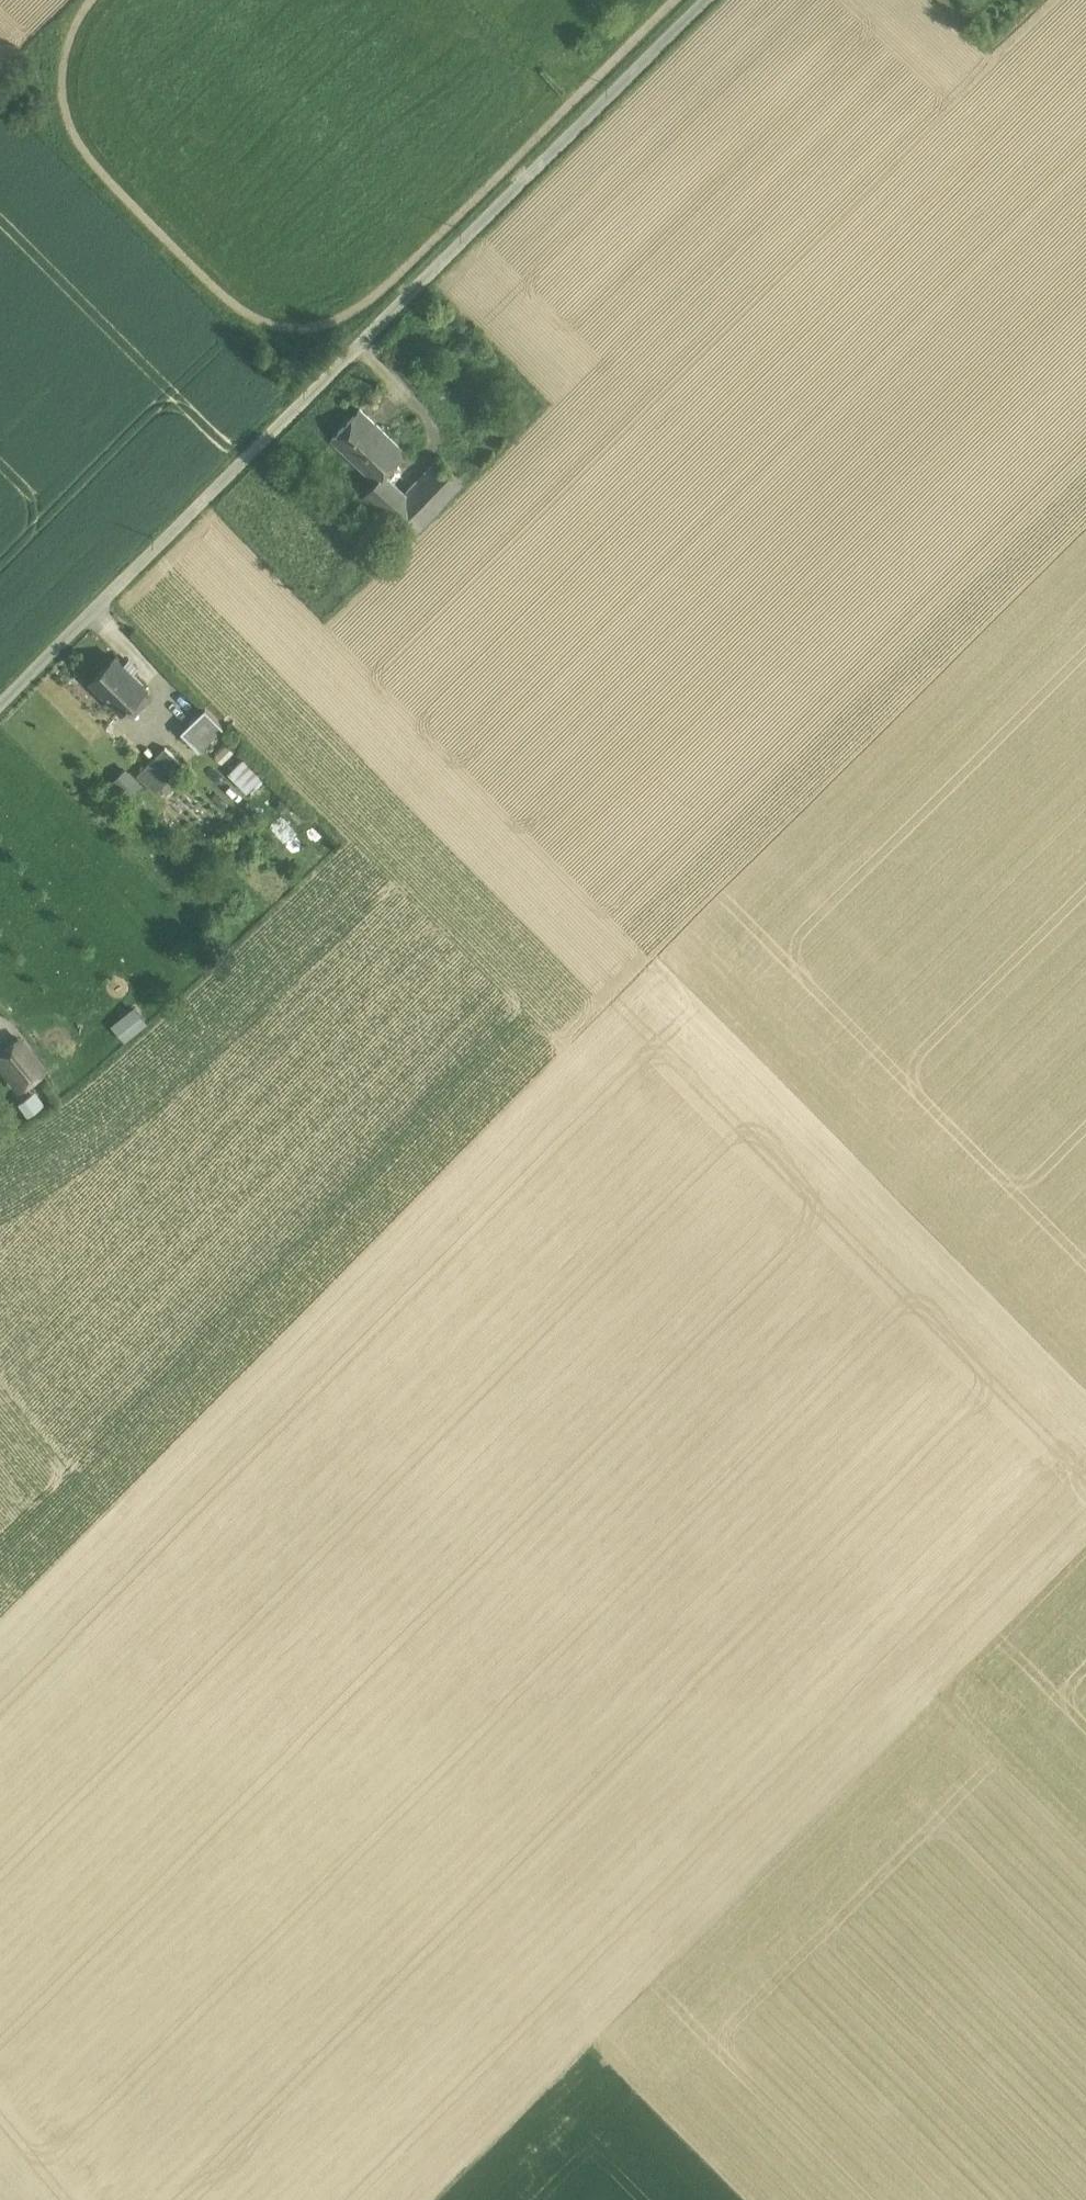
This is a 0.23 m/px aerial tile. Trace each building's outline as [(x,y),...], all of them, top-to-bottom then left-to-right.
[(384,434),(360,411),(331,442),(355,464),(384,434)] [(438,461),(406,496),(385,477),(405,455),(384,434),(355,464),(376,484),(361,500),(380,518),(366,533),(381,548),(396,532),(407,543),(463,485),(438,461)] [(116,657),(91,682),(123,712),(125,710),(141,694),(147,688),(116,657)] [(141,694),(125,710),(134,719),(150,702),(141,694)] [(206,709),(181,733),(200,752),(224,728),(206,709)] [(184,767),(166,749),(138,776),(156,795),(184,767)] [(230,773),(249,793),(267,775),(248,755),(230,773)] [(140,1008),(113,1020),(121,1040),(149,1028),(140,1008)] [(18,1039),(0,1054),(0,1066),(19,1090),(43,1071),(18,1039)] [(35,1094),(20,1105),(28,1116),(43,1105),(35,1094)]
